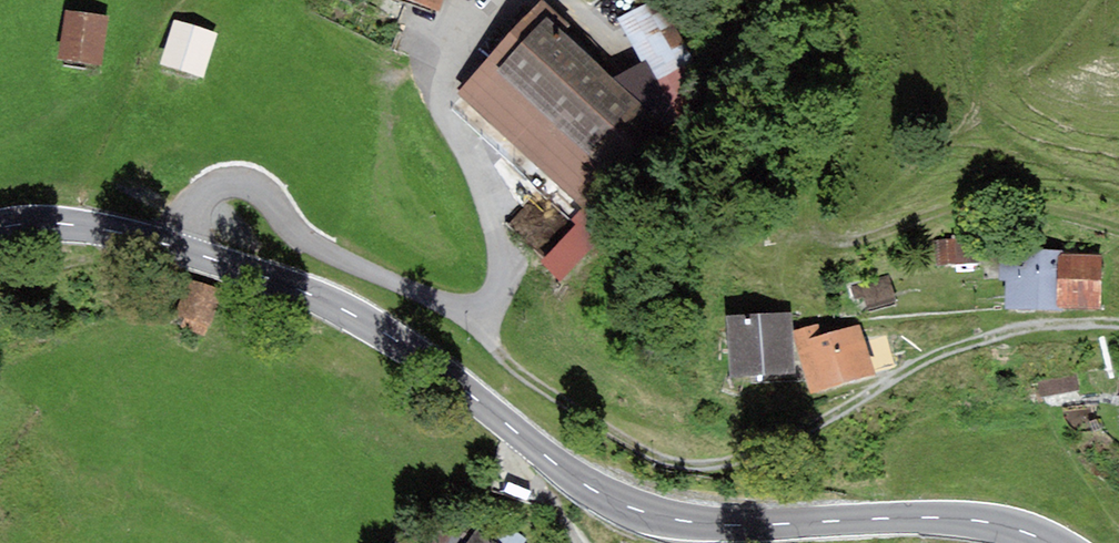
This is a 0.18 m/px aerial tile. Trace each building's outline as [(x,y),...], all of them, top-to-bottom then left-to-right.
[(440,11),(444,0),(407,0),(440,11)] [(544,0),(540,0),(456,93),(591,214),(670,128),(615,79),(562,31),(570,23),(544,0)] [(618,19),(642,63),(646,60),(675,120),(710,97),(665,0),(659,0),(618,19)] [(109,15),(66,9),(58,58),(102,64),(109,15)] [(217,33),(173,19),(159,63),(203,77),(217,33)] [(675,120),(646,60),(642,63),(615,79),(670,128),(675,120)] [(574,224),(539,262),(560,281),(606,232),(580,208),(569,220),(574,224)] [(979,234),(952,235),(952,239),(935,240),(936,265),(981,263),(979,234)] [(1062,255),(1062,250),(1000,248),(1000,280),(1006,280),(1006,311),(1062,312),(1062,307),(1056,307),(1058,255),(1062,255)] [(1062,255),(1058,255),(1056,307),(1062,307),(1101,309),(1103,256),(1062,255)] [(889,275),(850,286),(854,300),(864,297),(868,311),(897,303),(889,275)] [(196,276),(175,319),(205,334),(226,291),(196,276)] [(795,374),(791,312),(725,317),(730,378),(795,374)] [(811,394),(875,374),(859,323),(821,335),(817,323),(792,332),(811,394)] [(1036,380),(1039,396),(1079,388),(1076,372),(1036,380)] [(487,538),(494,542),(525,542),(527,540),(500,521),(487,538)] [(476,530),(466,542),(494,542),(487,538),(476,530)]
